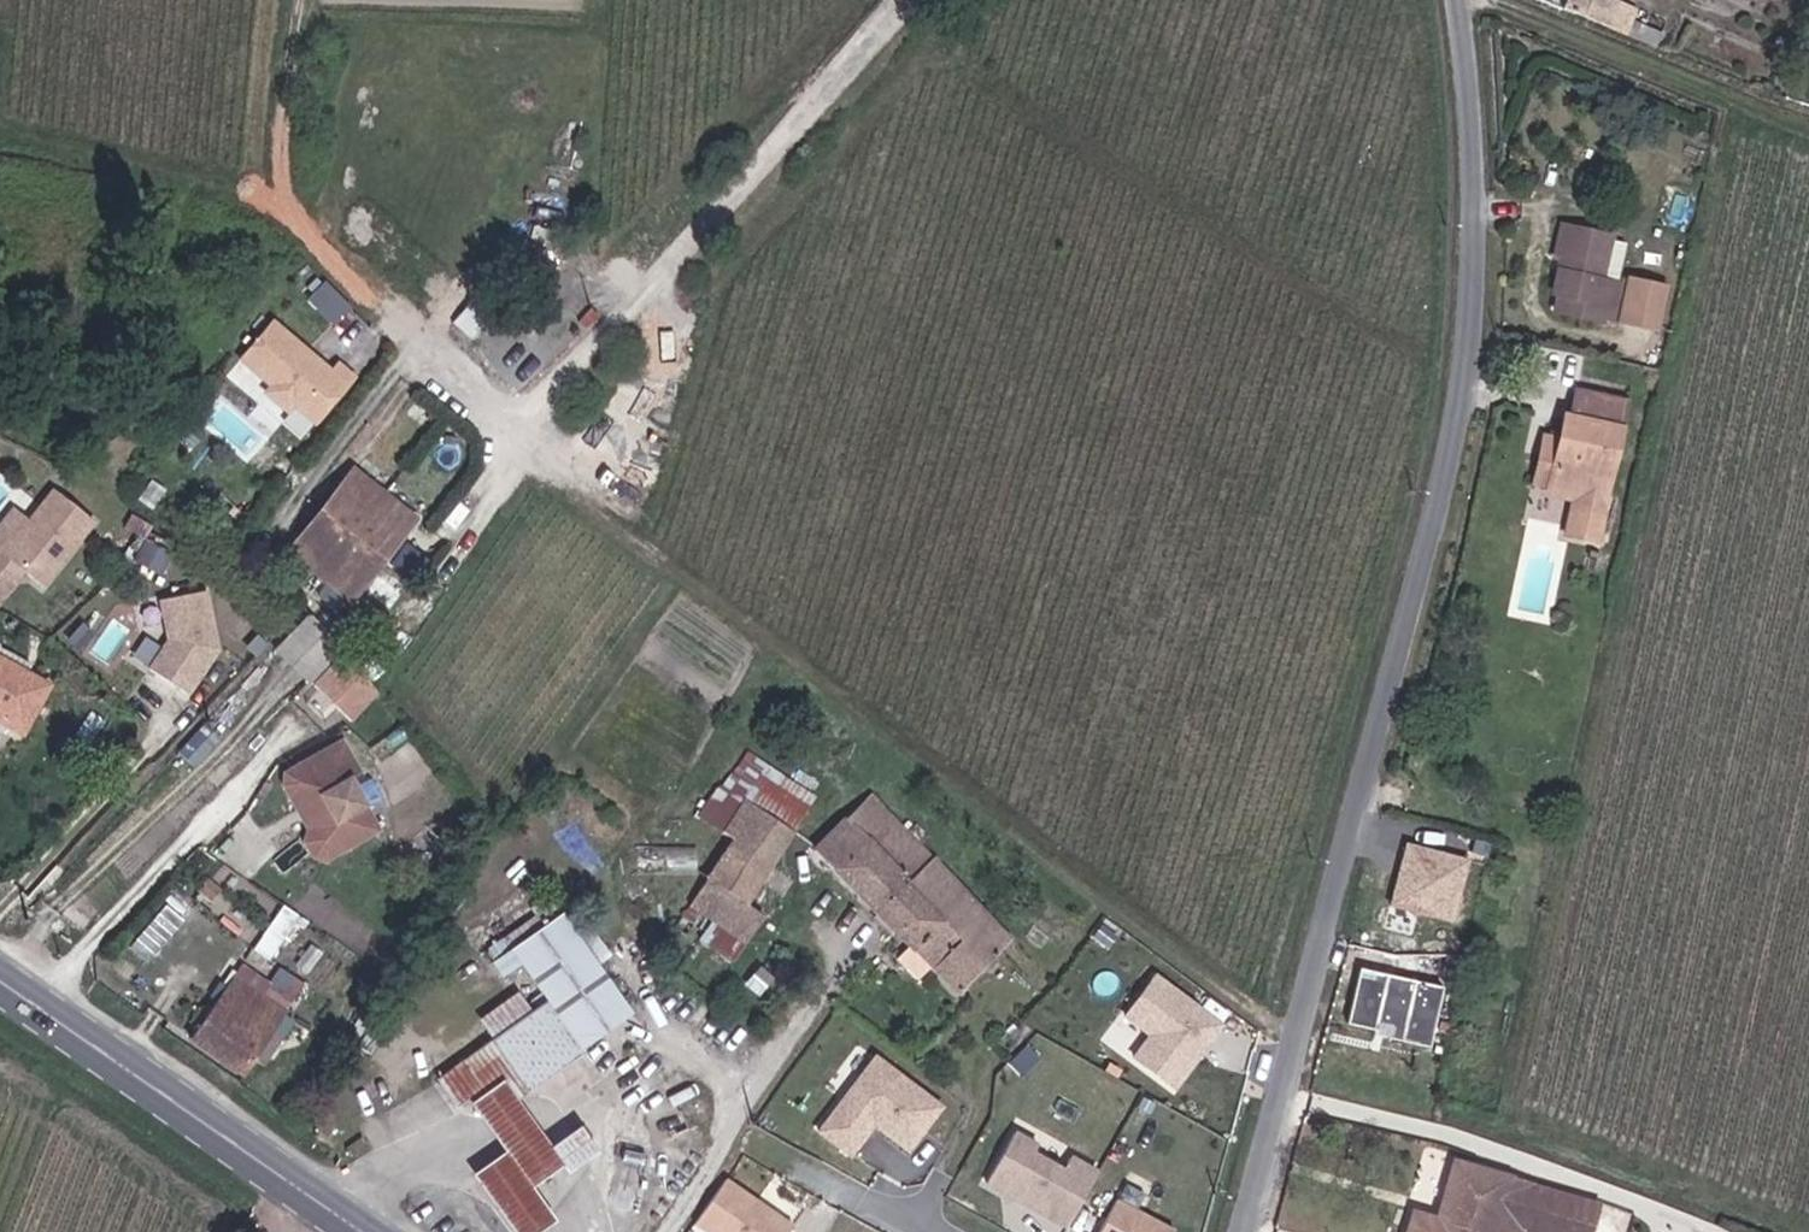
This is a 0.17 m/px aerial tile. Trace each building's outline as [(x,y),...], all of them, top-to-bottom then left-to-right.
[(1646,43),(1651,32),(1638,26),(1645,9),(1624,0),(1581,0),(1576,11),(1646,43)] [(1568,258),(1574,225),(1565,223),(1558,255),(1568,258)] [(1619,234),(1574,225),(1568,258),(1561,294),(1565,295),(1561,312),(1608,322),(1608,319),(1628,323),(1636,287),(1609,282),(1619,234)] [(1623,274),(1630,239),(1618,237),(1612,272),(1623,274)] [(327,281),(312,296),(336,319),(350,305),(327,281)] [(1644,289),(1637,325),(1668,331),(1674,295),(1644,289)] [(269,323),(239,362),(271,385),(269,387),(270,396),(285,407),(293,405),(295,403),(318,420),(353,372),(337,360),(330,368),(269,323)] [(1608,503),(1631,405),(1584,394),(1578,420),(1571,418),(1566,443),(1555,490),(1608,503)] [(1538,486),(1555,490),(1566,443),(1549,438),(1538,486)] [(358,470),(295,550),(357,598),(420,518),(358,470)] [(35,521),(10,554),(32,571),(52,585),(101,519),(60,488),(35,521)] [(1606,513),(1608,503),(1555,490),(1552,501),(1606,513)] [(35,521),(20,509),(0,536),(0,569),(21,584),(32,571),(10,554),(35,521)] [(0,569),(0,607),(3,608),(21,584),(0,569)] [(180,631),(160,661),(198,686),(227,641),(215,583),(171,592),(180,631)] [(322,621),(290,655),(368,728),(392,699),(354,653),(322,621)] [(56,688),(0,658),(0,713),(32,731),(56,688)] [(344,737),(303,763),(324,793),(330,790),(348,817),(330,829),(344,852),(387,824),(356,774),(364,768),(344,737)] [(721,811),(738,821),(755,792),(807,823),(828,790),(760,748),(721,811)] [(340,855),(344,852),(330,829),(348,817),(330,790),(324,793),(303,763),(291,770),(289,780),(319,827),(314,839),(324,855),(340,855)] [(1020,935),(881,791),(828,842),(919,936),(933,950),(967,986),(1020,935)] [(747,828),(740,840),(781,866),(807,823),(755,792),(738,821),(747,828)] [(744,928),(781,866),(740,840),(702,903),(744,928)] [(1473,858),(1408,842),(1393,903),(1458,919),(1473,858)] [(569,900),(559,906),(522,932),(560,988),(566,997),(541,1014),(455,1073),(472,1098),(480,1092),(486,1089),(507,1093),(513,1103),(529,1093),(648,1009),(589,927),(569,900)] [(702,903),(690,923),(703,930),(709,922),(721,929),(717,937),(750,958),(761,939),(744,928),(702,903)] [(270,955),(301,914),(286,904),(256,944),(270,955)] [(933,950),(919,936),(910,944),(924,958),(933,950)] [(1371,969),(1362,1015),(1401,1024),(1399,1032),(1397,1038),(1423,1044),(1425,1033),(1443,1036),(1454,987),(1433,982),(1371,969)] [(262,1068),(300,1011),(242,974),(225,999),(205,1031),(262,1068)] [(1146,1041),(1129,1064),(1168,1094),(1216,1032),(1151,983),(1121,1022),(1146,1041)] [(566,997),(560,988),(535,1005),(541,1014),(566,997)] [(1360,1024),(1399,1032),(1401,1024),(1362,1015),(1360,1024)] [(1441,1048),(1443,1036),(1425,1033),(1423,1044),(1441,1048)] [(870,1064),(813,1138),(844,1162),(868,1131),(902,1157),(935,1114),(870,1064)] [(529,1093),(513,1103),(507,1093),(486,1089),(480,1092),(520,1147),(487,1171),(531,1231),(547,1231),(569,1216),(546,1182),(576,1158),(529,1093)] [(1090,1179),(1063,1164),(1056,1176),(1027,1160),(1032,1151),(1009,1138),(981,1187),(1060,1231),(1061,1231),(1090,1179)] [(1541,1195),(1457,1170),(1440,1229),(1414,1221),(1410,1231),(1593,1231),(1599,1212),(1541,1195)] [(690,1230),(692,1231),(787,1231),(721,1184),(690,1230)] [(1111,1206),(1097,1231),(1160,1231),(1111,1206)]
